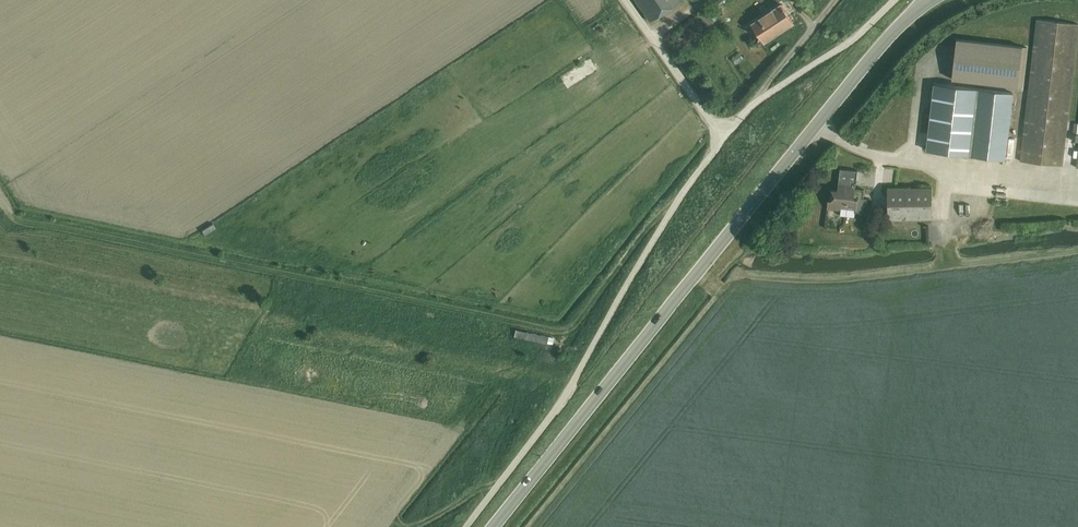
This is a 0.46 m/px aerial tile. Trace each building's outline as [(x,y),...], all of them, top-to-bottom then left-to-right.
[(649,21),(651,20),(678,1),(677,0),(635,0),(649,21)] [(781,4),(752,24),(759,35),(758,36),(760,39),(761,38),(764,42),(794,23),(781,4)] [(1020,161),(1063,166),(1077,36),(1077,24),(1037,20),(1020,161)] [(1018,87),(1023,47),(956,39),(952,80),(1014,87),(1018,87)] [(1023,47),(1018,87),(1023,88),(1028,48),(1023,47)] [(740,53),(732,59),(736,64),(744,59),(740,53)] [(935,84),(927,151),(1006,160),(1013,93),(935,84)] [(920,133),(919,144),(926,144),(927,134),(920,133)] [(878,178),(888,180),(890,165),(879,163),(878,178)] [(828,200),(827,209),(841,211),(840,215),(855,217),(856,211),(863,212),(864,206),(866,206),(867,199),(863,198),(864,190),(857,189),(856,189),(856,186),(853,185),(853,184),(856,183),(857,171),(840,169),(838,190),(832,189),(831,200),(828,200)] [(932,187),(888,188),(888,220),(933,219),(932,187)] [(201,236),(211,228),(207,223),(197,231),(201,236)] [(921,223),(921,240),(934,240),(933,223),(921,223)] [(515,329),(513,336),(546,343),(551,344),(552,344),(553,341),(554,337),(551,337),(515,329)]
